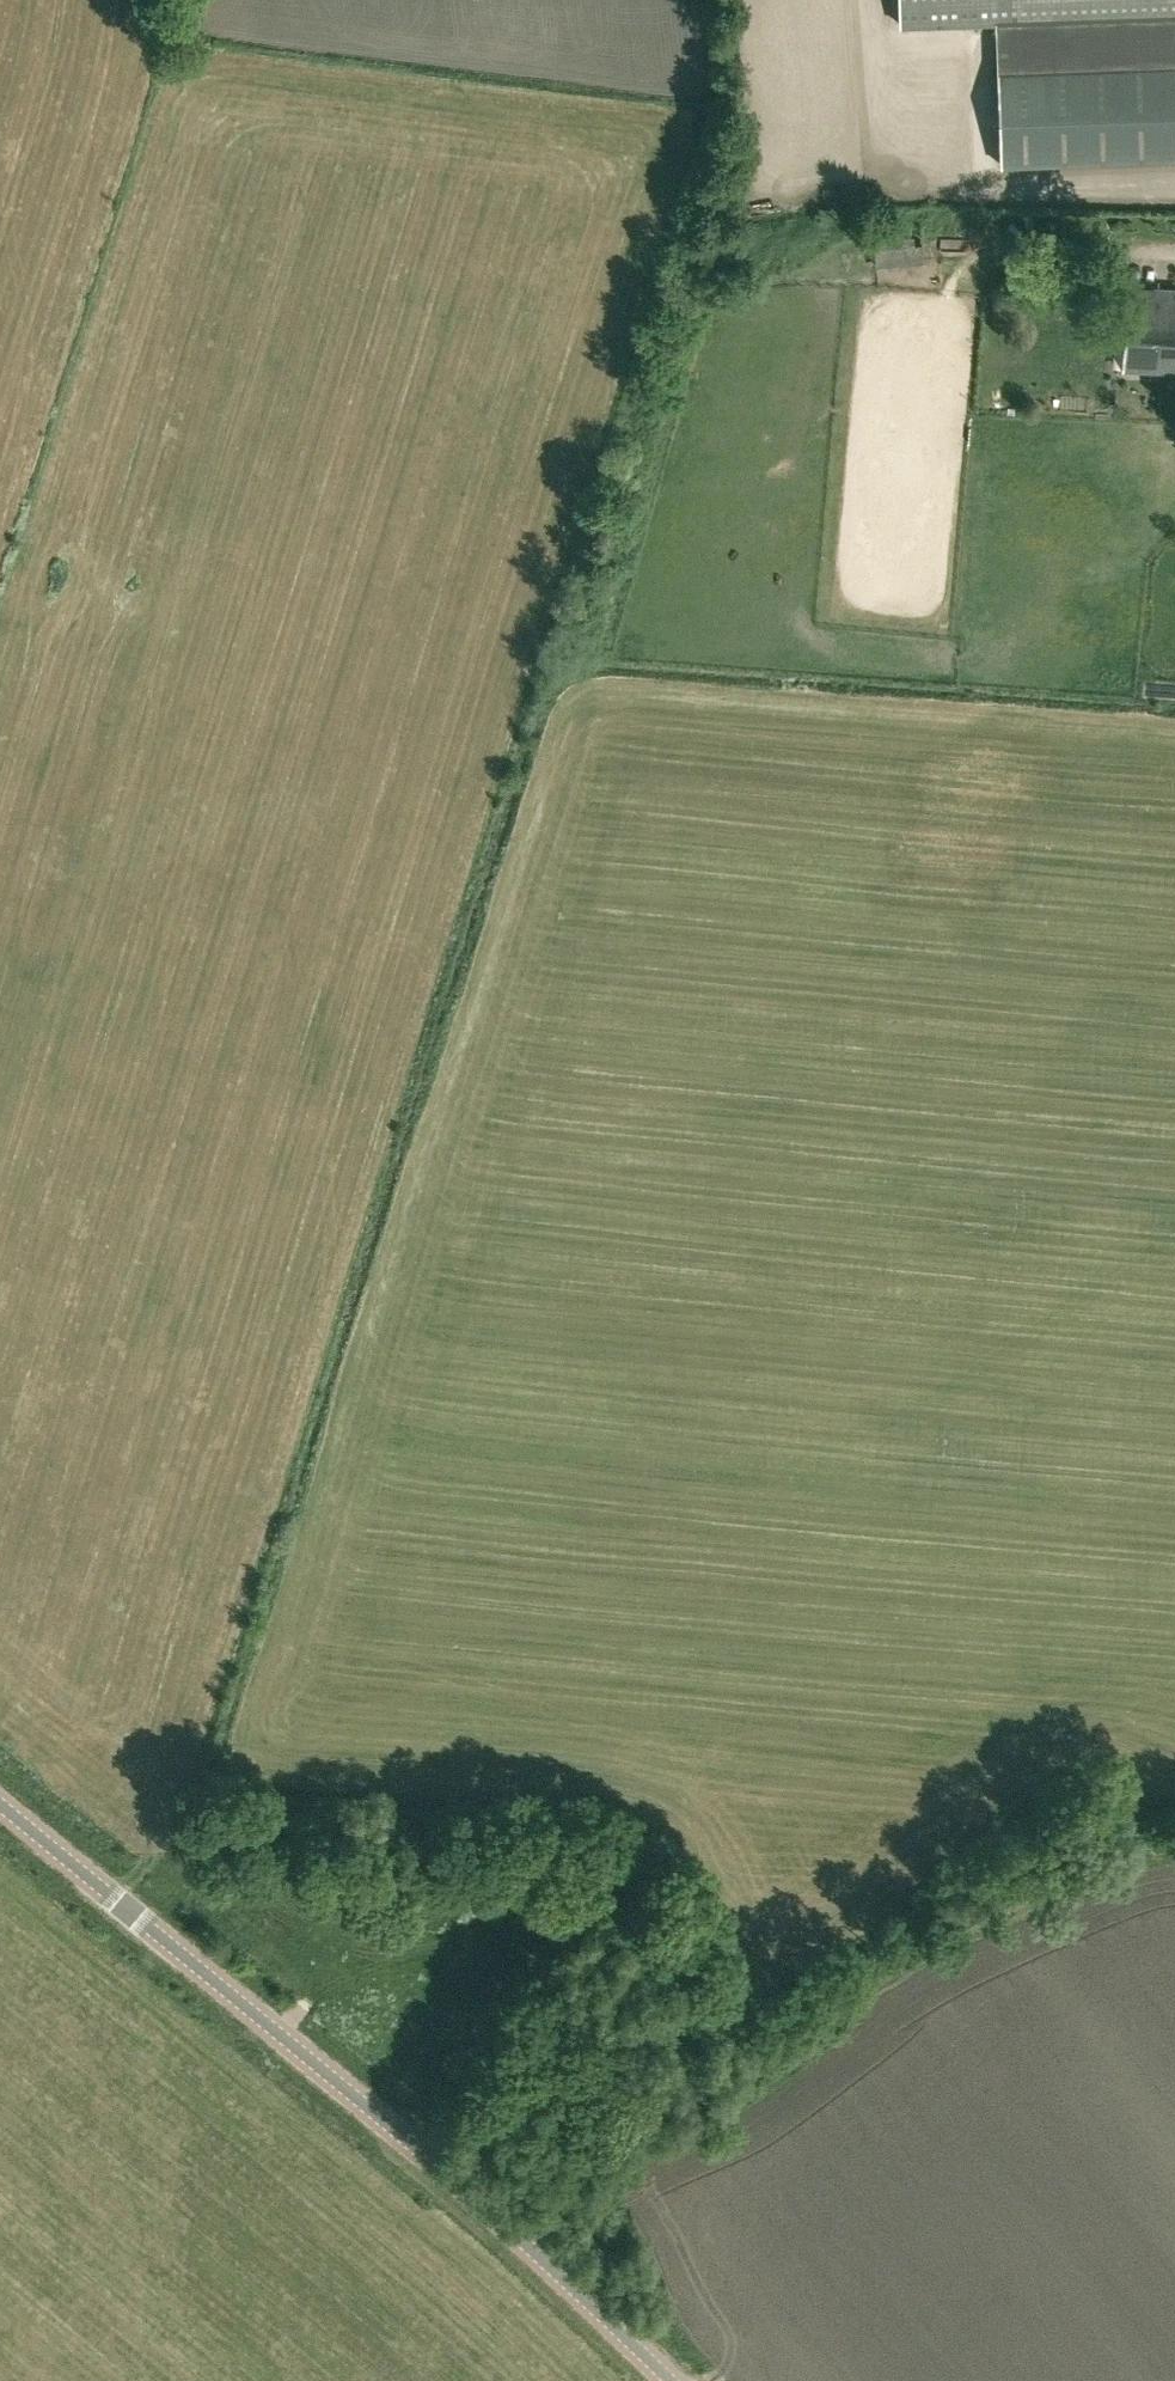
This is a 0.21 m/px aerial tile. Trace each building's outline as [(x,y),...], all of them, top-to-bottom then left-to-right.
[(898,25),(997,22),(1002,164),(1174,158),(1174,0),(898,0),(898,25)] [(1128,346),(1148,347),(1147,369),(1174,371),(1174,289),(1131,287),(1128,346)]
